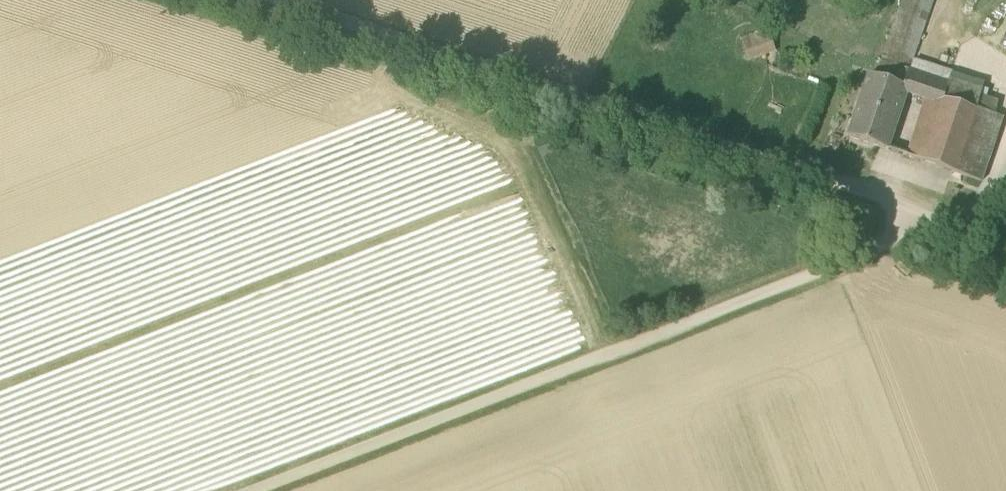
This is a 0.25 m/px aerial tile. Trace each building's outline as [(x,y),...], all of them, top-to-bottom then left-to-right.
[(848,137),(884,149),(903,93),(940,106),(928,142),(916,138),(909,157),(981,181),(985,170),(959,161),(976,110),(943,99),(948,83),(910,70),(933,0),(902,0),(876,77),(869,75),(848,137)] [(758,59),(776,54),(769,30),(741,38),(748,62),(758,59)]
